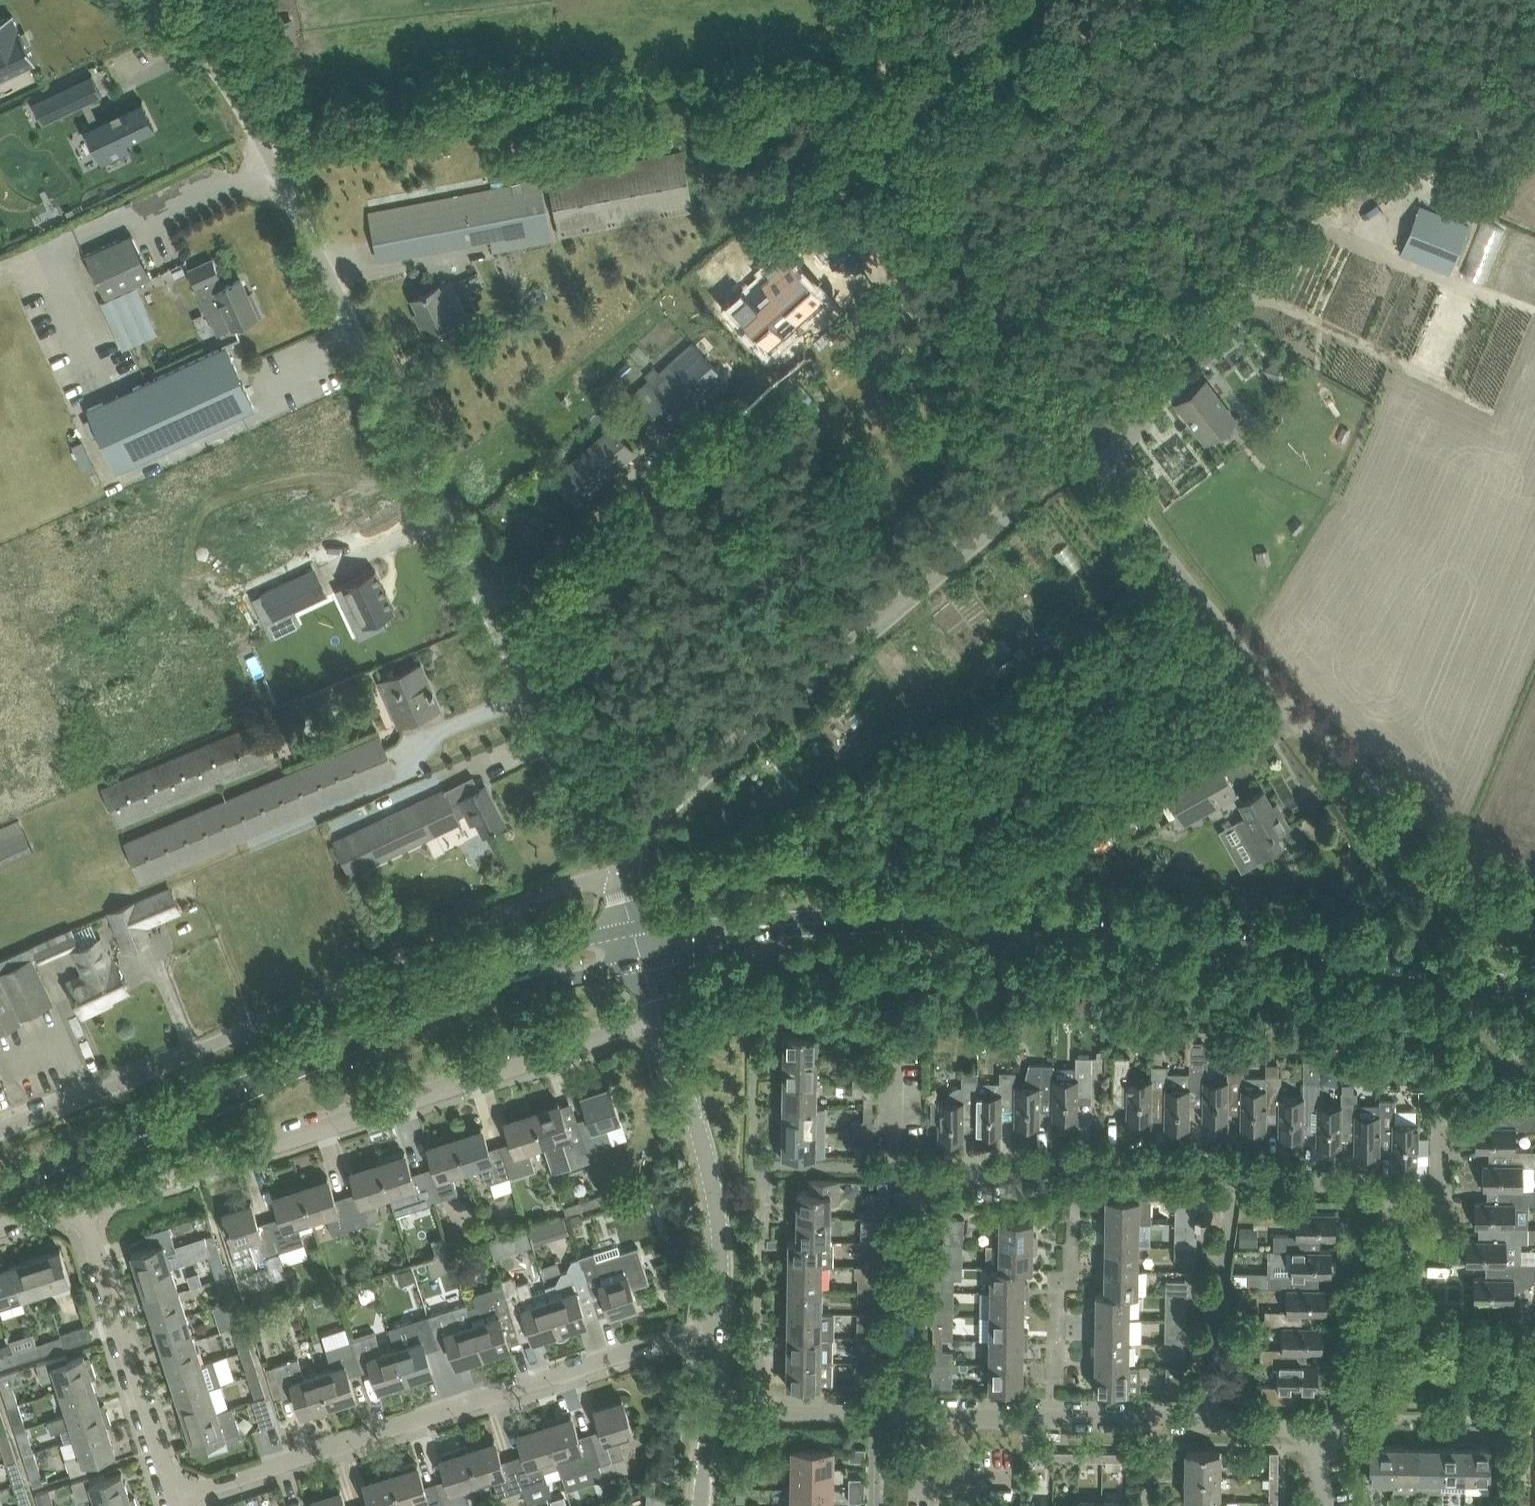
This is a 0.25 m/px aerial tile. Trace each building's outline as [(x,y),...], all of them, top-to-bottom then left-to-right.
[(36,61),(21,30),(20,30),(12,14),(0,19),(0,78),(36,61)] [(92,73),(33,102),(33,103),(34,103),(43,122),(42,122),(43,123),(82,104),(88,101),(102,95),(92,73)] [(92,125),(89,127),(91,131),(106,162),(130,150),(126,142),(155,128),(142,101),(121,111),(120,110),(111,114),(112,115),(99,121),(92,125)] [(560,234),(694,209),(683,151),(549,177),(560,234)] [(371,212),(380,259),(549,227),(539,179),(371,212)] [(1421,206),(1402,254),(1450,273),(1469,225),(1421,206)] [(1466,275),(1487,281),(1504,228),(1483,221),(1466,275)] [(1511,291),(1529,239),(1510,232),(1492,285),(1511,291)] [(117,240),(86,253),(106,298),(152,277),(133,237),(118,244),(117,240)] [(769,275),(733,307),(770,348),(784,335),(779,329),(793,317),(798,323),(825,299),(786,254),(766,272),(769,275)] [(189,271),(218,333),(233,327),(261,314),(255,299),(251,301),(241,279),(221,288),(216,278),(220,276),(213,259),(189,271)] [(420,319),(426,333),(455,320),(439,286),(414,298),(423,318),(420,319)] [(704,333),(633,396),(668,437),(740,374),(704,333)] [(1217,356),(1207,343),(1195,352),(1205,365),(1217,356)] [(88,408),(116,470),(255,407),(226,345),(88,408)] [(1296,375),(1281,357),(1264,371),(1278,389),(1296,375)] [(1178,402),(1206,439),(1234,418),(1206,381),(1178,402)] [(555,478),(577,503),(635,452),(613,427),(555,478)] [(314,569),(263,593),(276,619),(327,595),(314,569)] [(376,570),(345,584),(346,586),(348,590),(356,607),(349,611),(361,637),(359,638),(360,639),(387,626),(386,625),(385,625),(380,616),(395,609),(376,570)] [(402,672),(382,681),(401,725),(420,716),(439,708),(433,694),(435,693),(434,690),(432,691),(428,683),(420,665),(402,672)] [(118,826),(269,762),(253,722),(101,786),(118,826)] [(395,773),(379,736),(127,842),(142,879),(395,773)] [(1219,760),(1165,791),(1167,795),(1178,815),(1183,825),(1238,794),(1219,760)] [(445,789),(335,841),(351,874),(437,833),(434,828),(468,813),(473,823),(478,820),(485,834),(505,823),(486,786),(452,803),(445,789)] [(1116,815),(1138,804),(1129,786),(1091,805),(1096,816),(1112,808),(1116,815)] [(1277,814),(1264,791),(1242,803),(1249,816),(1236,823),(1257,860),(1282,846),(1275,834),(1289,826),(1281,812),(1277,814)] [(0,828),(0,868),(34,853),(19,819),(0,828)] [(1124,846),(1134,840),(1129,830),(1119,836),(1124,846)] [(361,874),(350,879),(354,889),(365,884),(361,874)] [(139,898),(150,925),(184,911),(173,884),(139,898)] [(109,911),(126,952),(156,940),(150,925),(139,898),(109,911)] [(80,944),(72,926),(25,947),(0,959),(0,1027),(52,1003),(31,958),(36,956),(39,963),(80,944)] [(101,999),(127,988),(103,937),(76,949),(88,975),(70,983),(75,994),(84,1012),(103,1003),(101,999)] [(1035,1003),(1035,1013),(1052,1013),(1052,1004),(1035,1003)] [(1189,1026),(1190,1011),(1177,1011),(1177,1025),(1189,1026)] [(874,1035),(874,1019),(866,1019),(865,1035),(874,1035)] [(1242,1038),(1243,1024),(1232,1024),(1231,1037),(1242,1038)] [(818,1059),(818,1034),(784,1033),(784,1048),(778,1048),(778,1058),(784,1058),(818,1059)] [(865,1058),(865,1059),(874,1059),(874,1047),(874,1046),(866,1046),(865,1058)] [(1152,1065),(1152,1078),(1153,1101),(1165,1101),(1164,1126),(1190,1127),(1191,1102),(1190,1087),(1190,1073),(1168,1072),(1168,1065),(1163,1065),(1163,1047),(1154,1047),(1153,1065),(1152,1065)] [(1053,1100),(1052,1117),(1078,1117),(1079,1092),(1092,1092),(1092,1072),(1092,1056),(1076,1055),(1076,1077),(1054,1077),(1053,1100)] [(1114,1093),(1114,1104),(1127,1104),(1126,1118),(1152,1118),(1153,1101),(1152,1078),(1130,1078),(1130,1056),(1114,1056),(1114,1073),(1114,1093)] [(1190,1073),(1190,1087),(1191,1102),(1203,1102),(1202,1119),(1228,1119),(1229,1102),(1228,1079),(1206,1079),(1206,1057),(1205,1057),(1192,1057),(1190,1057),(1190,1073)] [(817,1083),(818,1059),(784,1058),(778,1058),(778,1068),(784,1068),(784,1082),(817,1083)] [(1304,1082),(1304,1096),(1304,1126),(1316,1126),(1316,1132),(1316,1144),(1342,1145),(1342,1138),(1342,1128),(1341,1105),(1329,1105),(1320,1095),(1320,1060),(1304,1060),(1304,1082)] [(1015,1108),(1014,1125),(1040,1125),(1041,1100),(1053,1100),(1054,1077),(1054,1063),(1038,1063),(1029,1063),(1023,1085),(1016,1085),(1015,1108)] [(1266,1076),(1266,1088),(1267,1111),(1278,1111),(1278,1136),(1304,1136),(1304,1126),(1304,1096),(1282,1096),(1282,1074),(1279,1074),(1279,1064),(1267,1064),(1267,1074),(1266,1074),(1266,1076)] [(1228,1065),(1228,1079),(1229,1102),(1241,1102),(1240,1127),(1266,1128),(1267,1111),(1266,1088),(1266,1076),(1244,1075),(1244,1066),(1228,1065)] [(932,1099),(932,1121),(938,1121),(938,1140),(964,1140),(965,1115),(977,1115),(978,1092),(978,1081),(978,1071),(962,1071),(962,1078),(962,1085),(958,1085),(954,1087),(951,1091),(948,1095),(948,1100),(932,1099)] [(977,1115),(976,1132),(1002,1132),(1003,1107),(1015,1108),(1016,1085),(1016,1071),(1000,1071),(1000,1081),(978,1081),(978,1092),(977,1115)] [(779,1096),(779,1106),(783,1106),(817,1106),(817,1083),(784,1082),(783,1096),(779,1096)] [(854,1083),(854,1095),(865,1095),(865,1108),(873,1108),(873,1095),(875,1095),(875,1084),(854,1083)] [(1342,1091),(1341,1105),(1342,1128),(1354,1128),(1354,1138),(1354,1153),(1380,1153),(1380,1151),(1380,1136),(1380,1112),(1380,1104),(1358,1104),(1358,1091),(1355,1091),(1355,1083),(1342,1083),(1342,1091)] [(621,1118),(610,1085),(608,1085),(609,1087),(585,1095),(584,1093),(582,1094),(591,1119),(579,1123),(585,1141),(588,1151),(613,1143),(606,1123),(621,1118)] [(1380,1136),(1380,1151),(1392,1151),(1392,1161),(1418,1162),(1418,1154),(1418,1137),(1419,1122),(1416,1122),(1416,1110),(1396,1110),(1396,1100),(1395,1100),(1390,1100),(1380,1099),(1380,1104),(1380,1112),(1380,1136)] [(533,1110),(532,1110),(543,1144),(544,1144),(551,1163),(569,1157),(572,1167),(585,1162),(579,1143),(585,1141),(579,1123),(568,1127),(561,1105),(559,1101),(558,1102),(558,1104),(552,1105),(534,1111),(533,1110)] [(827,1107),(817,1106),(783,1106),(779,1106),(779,1115),(783,1115),(783,1130),(786,1130),(805,1130),(817,1130),(826,1130),(827,1107)] [(543,1144),(532,1110),(532,1112),(508,1120),(507,1118),(505,1119),(514,1144),(502,1148),(511,1176),(536,1168),(530,1149),(543,1144)] [(1501,1111),(1501,1124),(1476,1124),(1476,1150),(1509,1150),(1516,1150),(1516,1128),(1534,1128),(1534,1112),(1501,1111)] [(456,1135),(455,1135),(467,1169),(481,1164),(487,1184),(491,1183),(510,1176),(511,1176),(502,1148),(491,1152),(489,1148),(482,1126),(481,1127),(481,1128),(457,1136),(456,1135)] [(826,1155),(826,1130),(817,1130),(805,1130),(786,1130),(783,1130),(783,1145),(778,1144),(777,1155),(783,1155),(817,1155),(826,1155)] [(467,1169),(455,1135),(455,1137),(431,1145),(430,1143),(428,1144),(437,1169),(425,1173),(434,1201),(459,1193),(453,1174),(467,1169)] [(1418,1137),(1418,1154),(1428,1154),(1429,1154),(1429,1137),(1418,1137)] [(1483,1188),(1488,1188),(1500,1188),(1520,1188),(1523,1188),(1523,1166),(1534,1166),(1534,1150),(1516,1150),(1509,1150),(1508,1162),(1489,1162),(1483,1162),(1483,1188)] [(379,1160),(390,1194),(396,1213),(434,1201),(425,1173),(414,1177),(405,1151),(404,1152),(404,1153),(380,1161),(379,1160)] [(390,1194),(379,1160),(378,1160),(378,1162),(354,1170),(353,1168),(352,1169),(360,1194),(348,1198),(357,1226),(382,1218),(376,1199),(390,1194)] [(337,1202),(329,1176),(327,1177),(327,1178),(303,1186),(302,1185),(313,1219),(327,1214),(333,1234),(357,1226),(348,1198),(337,1202)] [(839,1203),(839,1180),(809,1179),(809,1192),(798,1192),(798,1206),(792,1206),(792,1216),(797,1216),(831,1217),(831,1203),(839,1203)] [(878,1193),(888,1193),(888,1186),(888,1181),(878,1180),(878,1193)] [(606,1184),(603,1190),(606,1200),(620,1195),(615,1181),(606,1184)] [(313,1219),(302,1185),(301,1185),(301,1187),(277,1195),(276,1193),(275,1194),(283,1219),(271,1223),(280,1251),(305,1243),(299,1223),(313,1219)] [(1475,1226),(1479,1226),(1492,1226),(1514,1226),(1514,1225),(1514,1204),(1525,1204),(1534,1204),(1534,1188),(1523,1188),(1520,1188),(1500,1188),(1500,1200),(1487,1200),(1475,1200),(1475,1226)] [(888,1193),(878,1193),(867,1192),(867,1205),(867,1216),(887,1216),(887,1205),(889,1205),(890,1193),(888,1193)] [(603,1193),(564,1206),(566,1214),(606,1202),(603,1193)] [(1102,1211),(1102,1221),(1106,1221),(1139,1222),(1151,1222),(1151,1197),(1140,1197),(1106,1196),(1106,1211),(1104,1211),(1102,1211)] [(1198,1204),(1198,1198),(1176,1197),(1176,1221),(1195,1222),(1196,1216),(1196,1214),(1196,1210),(1198,1210),(1198,1204)] [(226,1209),(224,1210),(230,1229),(235,1244),(231,1246),(238,1269),(257,1262),(256,1259),(280,1251),(271,1223),(260,1227),(259,1223),(251,1201),(250,1201),(250,1203),(226,1211),(226,1209)] [(1336,1237),(1336,1211),(1296,1211),(1296,1234),(1274,1233),(1274,1250),(1281,1250),(1292,1250),(1292,1249),(1311,1249),(1311,1237),(1336,1237)] [(581,1212),(570,1216),(573,1225),(584,1222),(581,1212)] [(208,1214),(176,1221),(180,1239),(212,1232),(208,1214)] [(831,1241),(831,1217),(797,1216),(792,1216),(792,1226),(797,1226),(797,1240),(789,1239),(789,1240),(797,1240),(823,1241),(831,1241)] [(862,1241),(867,1241),(881,1241),(881,1242),(889,1242),(889,1229),(887,1229),(887,1223),(887,1216),(867,1216),(867,1217),(862,1217),(862,1241)] [(942,1217),(942,1230),(944,1230),(944,1242),(955,1242),(964,1242),(964,1230),(964,1218),(942,1217)] [(1000,1219),(999,1243),(1037,1244),(1037,1234),(1033,1234),(1034,1219),(1000,1219)] [(1102,1221),(1102,1231),(1104,1231),(1106,1231),(1105,1245),(1139,1246),(1139,1222),(1106,1221),(1102,1221)] [(1197,1240),(1197,1234),(1195,1235),(1195,1222),(1176,1221),(1175,1245),(1197,1245),(1197,1240)] [(1151,1246),(1151,1222),(1139,1222),(1139,1246),(1151,1246)] [(543,1223),(529,1227),(533,1238),(546,1235),(543,1223)] [(151,1246),(132,1253),(140,1277),(172,1267),(210,1255),(204,1237),(176,1246),(174,1239),(170,1225),(147,1233),(151,1246)] [(1466,1264),(1488,1264),(1499,1264),(1521,1264),(1521,1242),(1528,1242),(1534,1242),(1534,1228),(1528,1228),(1528,1226),(1525,1226),(1514,1225),(1514,1226),(1492,1226),(1492,1238),(1467,1238),(1466,1264)] [(1241,1227),(1240,1246),(1257,1246),(1257,1228),(1241,1227)] [(213,1234),(204,1237),(210,1255),(220,1251),(218,1246),(214,1234),(213,1234)] [(502,1236),(490,1240),(495,1256),(507,1252),(502,1236)] [(834,1241),(831,1241),(823,1241),(797,1240),(789,1240),(789,1254),(784,1254),(783,1264),(789,1264),(823,1265),(833,1265),(834,1241)] [(941,1265),(941,1266),(955,1266),(963,1266),(963,1255),(955,1254),(955,1242),(944,1242),(943,1254),(941,1254),(941,1265)] [(999,1243),(999,1267),(1025,1268),(1033,1268),(1033,1254),(1035,1254),(1037,1254),(1037,1244),(999,1243)] [(1101,1259),(1100,1269),(1105,1269),(1139,1269),(1139,1246),(1105,1245),(1105,1259),(1101,1259)] [(1197,1245),(1175,1245),(1175,1256),(1186,1256),(1186,1258),(1195,1258),(1197,1258),(1197,1245)] [(580,1255),(579,1255),(579,1257),(591,1293),(603,1289),(610,1311),(611,1315),(637,1306),(638,1306),(632,1286),(649,1280),(638,1247),(620,1253),(607,1258),(598,1260),(594,1250),(580,1255)] [(46,1288),(52,1287),(71,1281),(61,1249),(36,1257),(46,1288)] [(1270,1285),(1270,1287),(1287,1287),(1319,1287),(1319,1281),(1316,1281),(1316,1275),(1319,1275),(1331,1275),(1331,1272),(1336,1272),(1336,1259),(1332,1259),(1332,1249),(1311,1249),(1292,1249),(1292,1250),(1281,1250),(1281,1271),(1270,1271),(1270,1285)] [(217,1279),(228,1276),(220,1251),(210,1255),(217,1279)] [(871,1253),(871,1265),(879,1265),(879,1253),(871,1253)] [(23,1296),(46,1288),(36,1257),(12,1264),(23,1296)] [(557,1282),(546,1285),(547,1288),(561,1331),(588,1322),(579,1296),(591,1293),(579,1257),(573,1258),(568,1268),(569,1269),(562,1272),(557,1282)] [(1186,1258),(1186,1270),(1195,1270),(1195,1258),(1186,1258)] [(0,1263),(0,1308),(3,1317),(27,1309),(23,1296),(12,1264),(4,1267),(3,1262),(0,1263)] [(822,1289),(823,1265),(789,1264),(783,1264),(783,1273),(789,1273),(788,1288),(822,1289)] [(1474,1302),(1514,1302),(1514,1292),(1534,1280),(1534,1278),(1534,1264),(1521,1264),(1499,1264),(1488,1264),(1488,1276),(1474,1276),(1474,1302)] [(859,1265),(859,1277),(870,1277),(878,1277),(879,1265),(871,1265),(859,1265)] [(933,1265),(933,1278),(935,1278),(934,1289),(943,1290),(943,1277),(954,1277),(962,1277),(963,1266),(955,1266),(941,1266),(941,1265),(933,1265)] [(148,1301),(179,1291),(172,1267),(140,1277),(148,1301)] [(413,1267),(397,1272),(401,1284),(417,1279),(413,1267)] [(992,1267),(991,1291),(1028,1292),(1028,1282),(1025,1282),(1025,1268),(999,1267),(992,1267)] [(1100,1269),(1100,1279),(1105,1279),(1105,1292),(1105,1293),(1130,1293),(1130,1294),(1139,1294),(1139,1293),(1139,1271),(1139,1269),(1105,1269),(1100,1269)] [(1166,1282),(1166,1294),(1188,1294),(1188,1295),(1196,1295),(1196,1288),(1196,1282),(1194,1282),(1195,1270),(1186,1270),(1186,1280),(1166,1279),(1166,1282)] [(225,1303),(236,1300),(228,1276),(217,1279),(225,1303)] [(511,1276),(502,1279),(504,1284),(514,1317),(525,1314),(533,1336),(534,1340),(561,1331),(547,1288),(534,1292),(530,1280),(517,1284),(516,1279),(511,1276)] [(943,1290),(954,1290),(954,1277),(943,1277),(943,1290)] [(469,1307),(484,1356),(511,1347),(509,1343),(502,1321),(514,1317),(504,1284),(478,1292),(475,1297),(477,1304),(469,1306),(469,1307)] [(1327,1313),(1327,1287),(1287,1287),(1287,1309),(1266,1309),(1265,1325),(1283,1325),(1302,1325),(1302,1313),(1327,1313)] [(822,1312),(822,1289),(788,1288),(788,1302),(783,1302),(783,1312),(788,1312),(822,1312)] [(934,1289),(934,1302),(943,1302),(943,1290),(934,1289)] [(943,1302),(934,1302),(932,1302),(932,1314),(953,1314),(954,1290),(943,1290),(943,1302)] [(155,1325),(187,1315),(179,1291),(148,1301),(155,1325)] [(991,1291),(991,1315),(1024,1316),(1024,1301),(1026,1301),(1028,1301),(1028,1292),(991,1291)] [(1091,1307),(1091,1316),(1096,1317),(1130,1317),(1130,1293),(1105,1293),(1105,1292),(1097,1292),(1096,1308),(1091,1307)] [(1188,1300),(1188,1295),(1188,1294),(1166,1294),(1166,1318),(1186,1318),(1186,1306),(1188,1306),(1188,1300)] [(233,1327),(243,1324),(236,1300),(225,1303),(233,1327)] [(870,1301),(870,1313),(878,1313),(878,1301),(870,1301)] [(467,1302),(429,1314),(438,1342),(448,1339),(457,1365),(484,1356),(469,1307),(467,1302)] [(275,1311),(254,1317),(258,1331),(279,1324),(275,1311)] [(834,1313),(822,1312),(788,1312),(783,1312),(782,1322),(788,1322),(788,1336),(821,1336),(833,1336),(834,1313)] [(857,1313),(857,1325),(870,1325),(878,1325),(878,1313),(870,1313),(857,1313)] [(390,1327),(389,1327),(396,1346),(406,1381),(434,1372),(426,1350),(425,1346),(438,1342),(429,1314),(427,1315),(417,1318),(405,1322),(390,1327)] [(953,1339),(953,1314),(932,1314),(932,1326),(934,1326),(934,1330),(933,1338),(942,1338),(953,1339)] [(163,1349),(195,1339),(187,1315),(155,1325),(163,1349)] [(991,1315),(990,1339),(1024,1339),(1028,1340),(1028,1330),(1024,1330),(1024,1316),(991,1315)] [(1091,1316),(1090,1326),(1096,1326),(1096,1341),(1129,1341),(1130,1317),(1096,1317),(1091,1316)] [(1187,1336),(1188,1330),(1186,1330),(1186,1318),(1166,1318),(1166,1341),(1187,1342),(1187,1336)] [(65,1346),(74,1343),(93,1337),(89,1324),(61,1333),(62,1335),(65,1346)] [(241,1351),(251,1347),(243,1324),(233,1327),(241,1351)] [(1322,1351),(1323,1325),(1302,1325),(1283,1325),(1283,1347),(1261,1347),(1261,1363),(1278,1363),(1297,1363),(1297,1351),(1322,1351)] [(333,1367),(320,1371),(331,1405),(357,1397),(349,1375),(348,1371),(359,1367),(350,1340),(349,1335),(346,1327),(322,1334),(327,1348),(333,1367)] [(375,1332),(350,1340),(359,1367),(371,1363),(373,1367),(380,1389),(381,1389),(382,1391),(407,1383),(406,1381),(396,1346),(383,1350),(381,1351),(375,1332)] [(41,1354),(65,1346),(62,1335),(38,1343),(41,1354)] [(783,1350),(783,1360),(821,1360),(833,1360),(833,1337),(821,1336),(788,1336),(787,1350),(783,1350)] [(857,1361),(857,1362),(869,1362),(877,1362),(877,1349),(879,1349),(880,1338),(872,1337),(857,1337),(857,1350),(857,1361)] [(942,1351),(942,1338),(933,1338),(933,1350),(931,1350),(931,1362),(953,1363),(953,1351),(942,1351)] [(171,1373),(202,1363),(195,1339),(163,1349),(171,1373)] [(990,1339),(990,1363),(1023,1363),(1024,1349),(1027,1349),(1028,1340),(1024,1339),(990,1339)] [(1091,1355),(1091,1364),(1129,1365),(1129,1341),(1096,1341),(1095,1355),(1091,1355)] [(1185,1366),(1185,1354),(1187,1354),(1187,1347),(1187,1342),(1166,1341),(1166,1353),(1177,1353),(1176,1366),(1185,1366)] [(14,1351),(13,1351),(17,1362),(41,1354),(38,1343),(37,1344),(14,1351)] [(248,1374),(258,1371),(251,1347),(241,1351),(248,1374)] [(17,1362),(13,1351),(0,1356),(0,1367),(17,1362)] [(38,1363),(37,1363),(43,1381),(57,1377),(61,1389),(93,1379),(92,1377),(97,1375),(93,1363),(88,1364),(85,1357),(85,1354),(69,1359),(67,1354),(38,1363)] [(299,1357),(273,1365),(284,1397),(285,1397),(283,1392),(284,1392),(296,1388),(297,1392),(304,1414),(331,1405),(320,1371),(305,1376),(299,1357)] [(202,1363),(171,1373),(178,1397),(210,1387),(210,1388),(223,1384),(223,1383),(222,1382),(215,1359),(202,1363)] [(821,1385),(833,1385),(833,1361),(821,1361),(787,1360),(783,1360),(783,1370),(787,1370),(787,1385),(821,1385)] [(854,1371),(854,1375),(854,1378),(855,1381),(856,1384),(856,1385),(857,1386),(879,1386),(879,1374),(877,1374),(877,1362),(857,1362),(856,1364),(854,1368),(854,1371)] [(933,1386),(952,1387),(953,1363),(931,1362),(931,1374),(933,1374),(933,1381),(933,1386)] [(990,1363),(989,1387),(1023,1388),(1027,1388),(1027,1378),(1023,1378),(1023,1363),(990,1363)] [(1318,1389),(1318,1363),(1297,1363),(1278,1363),(1278,1385),(1257,1385),(1256,1401),(1293,1401),(1293,1388),(1318,1389)] [(1091,1364),(1091,1374),(1095,1374),(1095,1389),(1129,1390),(1141,1390),(1141,1380),(1129,1379),(1129,1365),(1091,1364)] [(1185,1373),(1185,1366),(1176,1366),(1176,1377),(1165,1377),(1165,1391),(1187,1391),(1187,1385),(1187,1378),(1185,1378),(1185,1375),(1185,1373)] [(256,1399),(266,1395),(258,1371),(248,1374),(256,1398),(256,1399)] [(69,1413),(100,1403),(93,1379),(61,1389),(69,1413)] [(13,1385),(2,1389),(8,1406),(19,1402),(14,1387),(13,1385)] [(210,1387),(178,1397),(186,1421),(218,1411),(210,1388),(210,1387)] [(269,1405),(266,1395),(256,1399),(256,1398),(253,1399),(262,1428),(275,1424),(269,1405)] [(604,1432),(592,1436),(601,1463),(624,1455),(625,1455),(619,1435),(634,1431),(623,1397),(595,1406),(602,1427),(604,1432)] [(19,1402),(8,1406),(14,1424),(25,1421),(19,1402)] [(69,1413),(48,1419),(52,1432),(53,1431),(73,1425),(77,1437),(92,1432),(108,1427),(107,1425),(112,1423),(108,1411),(103,1412),(101,1404),(100,1403),(69,1413)] [(232,1406),(218,1411),(186,1421),(186,1422),(181,1424),(186,1439),(191,1437),(194,1446),(240,1431),(232,1406)] [(8,1431),(1,1408),(0,1409),(0,1434),(8,1431)] [(580,1439),(572,1414),(545,1422),(556,1456),(562,1476),(600,1463),(601,1463),(592,1436),(580,1439)] [(528,1502),(549,1496),(549,1494),(551,1494),(551,1481),(548,1480),(549,1480),(542,1460),(556,1456),(545,1422),(518,1431),(526,1457),(515,1460),(523,1487),(528,1502)] [(71,1474),(87,1469),(85,1461),(116,1452),(108,1427),(77,1437),(81,1451),(65,1456),(71,1474)] [(16,1456),(8,1431),(0,1434),(0,1441),(6,1459),(16,1456)] [(29,1432),(17,1436),(23,1454),(34,1451),(29,1432)] [(503,1464),(495,1438),(468,1447),(479,1480),(493,1476),(500,1495),(523,1487),(515,1460),(503,1464)] [(1393,1488),(1393,1478),(1393,1444),(1370,1444),(1369,1478),(1382,1478),(1382,1488),(1393,1488)] [(1418,1490),(1418,1445),(1393,1444),(1393,1478),(1393,1488),(1395,1488),(1395,1490),(1418,1490)] [(438,1485),(445,1505),(468,1505),(471,1505),(468,1494),(482,1490),(479,1480),(468,1447),(467,1447),(467,1445),(447,1451),(442,1453),(442,1455),(441,1456),(448,1477),(449,1482),(438,1485)] [(1442,1491),(1442,1479),(1442,1445),(1418,1445),(1418,1490),(1442,1491)] [(1442,1479),(1442,1489),(1466,1490),(1466,1479),(1466,1446),(1442,1445),(1442,1479)] [(1490,1480),(1491,1446),(1466,1446),(1466,1479),(1490,1480)] [(834,1468),(834,1447),(792,1447),(792,1448),(784,1448),(784,1452),(792,1452),(792,1468),(834,1468)] [(862,1460),(866,1456),(866,1448),(850,1447),(850,1460),(862,1460)] [(1029,1459),(1029,1473),(1046,1473),(1046,1459),(1048,1459),(1048,1450),(1029,1450),(1029,1459)] [(1054,1450),(1054,1459),(1073,1460),(1073,1451),(1054,1450)] [(1188,1450),(1187,1475),(1220,1476),(1220,1471),(1221,1450),(1188,1450)] [(34,1486),(45,1482),(34,1451),(23,1454),(34,1486)] [(1079,1451),(1079,1460),(1097,1460),(1097,1451),(1079,1451)] [(1103,1451),(1103,1460),(1106,1460),(1110,1460),(1110,1468),(1111,1468),(1121,1469),(1121,1460),(1128,1461),(1128,1452),(1103,1451)] [(1270,1451),(1270,1471),(1279,1471),(1279,1451),(1270,1451)] [(14,1483),(24,1480),(16,1456),(6,1459),(14,1483)] [(391,1469),(392,1472),(391,1472),(402,1505),(416,1500),(418,1505),(445,1505),(438,1485),(426,1489),(425,1484),(418,1463),(417,1464),(416,1461),(392,1469),(391,1469)] [(833,1489),(834,1468),(792,1468),(792,1484),(783,1484),(784,1488),(833,1489)] [(122,1472),(92,1482),(90,1476),(73,1482),(79,1501),(95,1496),(98,1505),(102,1505),(130,1497),(122,1472)] [(402,1505),(391,1472),(364,1480),(372,1505),(402,1505)] [(1187,1499),(1187,1500),(1194,1500),(1220,1500),(1220,1499),(1220,1476),(1187,1475),(1187,1499)] [(1270,1476),(1270,1496),(1278,1496),(1279,1476),(1270,1476)] [(865,1489),(865,1481),(862,1477),(850,1477),(849,1489),(865,1489)] [(31,1504),(24,1480),(14,1483),(21,1505),(25,1505),(31,1504)] [(36,1492),(38,1499),(40,1505),(55,1505),(49,1488),(47,1488),(36,1492)] [(341,1488),(313,1497),(316,1505),(347,1505),(341,1488)] [(833,1489),(784,1488),(784,1493),(792,1493),(791,1505),(833,1505),(833,1489)] [(861,1501),(865,1497),(865,1489),(849,1489),(849,1501),(861,1501)] [(135,1497),(131,1498),(130,1497),(102,1505),(138,1505),(135,1497)]
